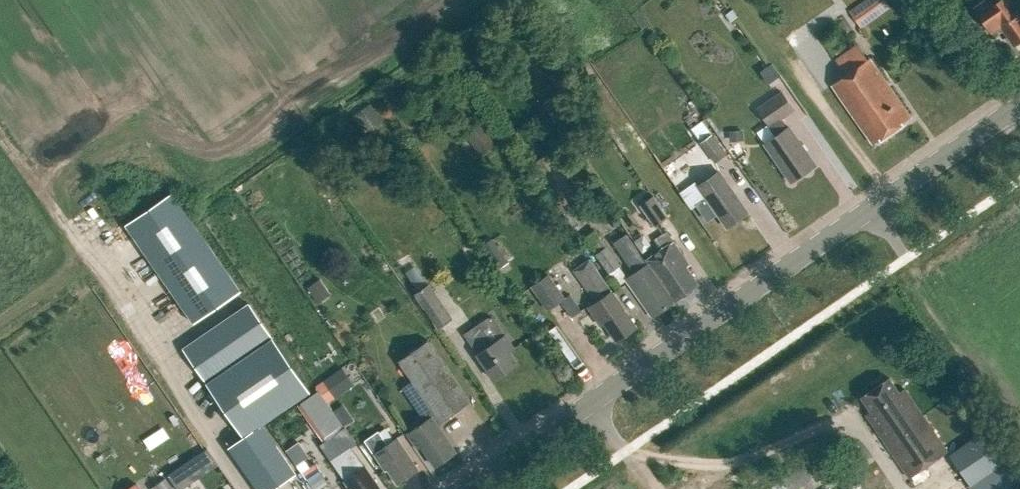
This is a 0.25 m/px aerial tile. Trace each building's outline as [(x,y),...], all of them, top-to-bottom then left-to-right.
[(860,25),(889,6),(885,0),(861,0),(848,9),(860,25)] [(1010,0),(986,0),(976,7),(983,17),(985,21),(986,21),(993,31),(1001,25),(1014,43),(1017,41),(1019,41),(1019,15),(1010,0)] [(832,84),(873,144),(911,117),(870,58),(832,84)] [(764,82),(776,74),(768,62),(756,70),(764,82)] [(789,127),(785,129),(779,121),(795,110),(782,91),(757,109),(776,136),(764,144),(791,182),(815,165),(789,127)] [(370,104),(353,116),(364,132),(381,120),(370,104)] [(702,120),(692,128),(701,142),(712,134),(702,120)] [(496,145),(481,124),(465,135),(481,156),(496,145)] [(730,129),(731,139),(745,138),(745,128),(730,129)] [(701,143),(716,163),(727,154),(712,134),(701,142),(701,143)] [(719,172),(699,186),(707,198),(697,205),(708,221),(718,214),(727,227),(748,212),(719,172)] [(173,193),(126,224),(195,323),(241,292),(173,193)] [(655,199),(642,208),(657,229),(670,220),(655,199)] [(608,246),(607,247),(595,231),(585,238),(610,274),(622,265),(608,246)] [(626,232),(613,241),(635,273),(627,278),(649,311),(655,307),(659,312),(673,302),(626,232)] [(647,259),(675,300),(698,284),(686,266),(689,264),(667,232),(656,240),(662,249),(647,259)] [(498,269),(508,262),(492,239),(482,246),(498,269)] [(575,268),(597,302),(589,307),(601,325),(604,323),(617,341),(637,327),(612,291),(590,258),(575,268)] [(532,284),(550,309),(568,297),(550,272),(532,284)] [(430,287),(415,298),(439,334),(454,324),(430,287)] [(258,488),(274,488),(296,474),(262,424),(309,391),(250,303),(183,349),(244,436),(229,447),(258,488)] [(477,354),(495,379),(518,363),(510,351),(514,348),(492,315),(464,334),(478,354),(477,354)] [(422,447),(435,466),(451,455),(447,449),(452,446),(437,424),(441,421),(441,422),(470,402),(428,341),(399,360),(436,414),(408,433),(419,449),(422,447)] [(334,398),(354,385),(342,367),(322,380),(334,398)] [(861,397),(871,412),(866,415),(909,477),(947,451),(904,389),(899,392),(889,378),(861,397)] [(958,382),(949,388),(957,400),(966,394),(958,382)] [(324,442),(334,457),(331,460),(347,483),(346,486),(348,488),(381,488),(365,466),(351,447),(357,443),(345,427),(324,442)] [(988,429),(950,455),(970,484),(1008,458),(988,429)] [(374,454),(375,454),(385,470),(388,469),(398,484),(419,470),(397,438),(386,445),(378,434),(378,433),(365,442),(374,455),(374,454)] [(190,460),(201,476),(218,465),(207,449),(190,460)] [(801,462),(793,468),(802,482),(810,476),(801,462)] [(152,488),(173,488),(166,479),(152,488)]
